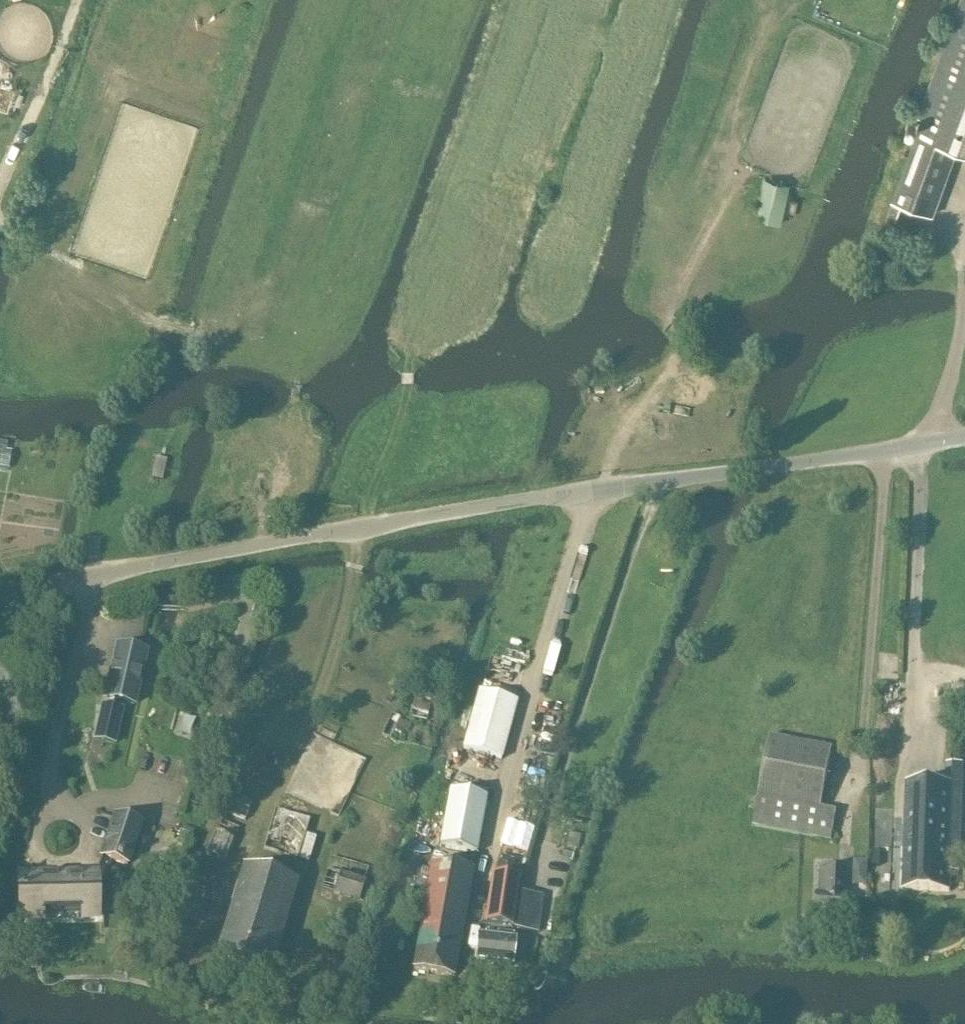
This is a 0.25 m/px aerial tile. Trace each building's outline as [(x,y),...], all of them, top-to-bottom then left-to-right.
[(892,200),(933,214),(957,149),(964,152),(964,0),(958,0),(918,115),(922,117),(892,200)] [(767,222),(783,185),(763,177),(748,214),(767,222)] [(254,607),(251,617),(262,620),(264,610),(254,607)] [(119,646),(107,697),(134,703),(146,652),(119,646)] [(502,759),(518,701),(478,691),(462,748),(502,759)] [(115,742),(123,708),(103,704),(95,737),(115,742)] [(821,807),(832,748),(771,736),(759,793),(753,825),(830,841),(837,810),(821,807)] [(906,807),(905,848),(959,849),(962,764),(948,764),(947,783),(930,783),(907,782),(906,807)] [(476,851),(486,796),(450,789),(440,844),(476,851)] [(301,857),(311,818),(275,808),(264,848),(301,857)] [(128,863),(140,825),(115,817),(103,855),(128,863)] [(226,859),(240,828),(222,820),(209,852),(226,859)] [(183,827),(179,837),(190,842),(194,832),(183,827)] [(905,848),(904,888),(949,889),(950,864),(959,865),(959,849),(905,848)] [(880,866),(880,850),(872,850),(872,866),(880,866)] [(331,856),(321,890),(359,901),(368,867),(331,856)] [(452,975),(472,869),(432,861),(411,967),(452,975)] [(867,885),(868,861),(854,861),(853,885),(867,885)] [(847,914),(847,866),(821,865),(821,893),(818,893),(817,913),(847,914)] [(269,975),(297,883),(244,867),(216,959),(269,975)] [(519,891),(520,878),(492,874),(486,924),(514,927),(519,891)] [(82,916),(96,916),(95,876),(23,877),(24,919),(44,919),(44,911),(82,911),(82,916)] [(194,887),(190,905),(201,908),(206,890),(194,887)] [(542,894),(519,891),(514,927),(537,930),(542,894)] [(511,966),(515,939),(481,934),(477,961),(511,966)]
